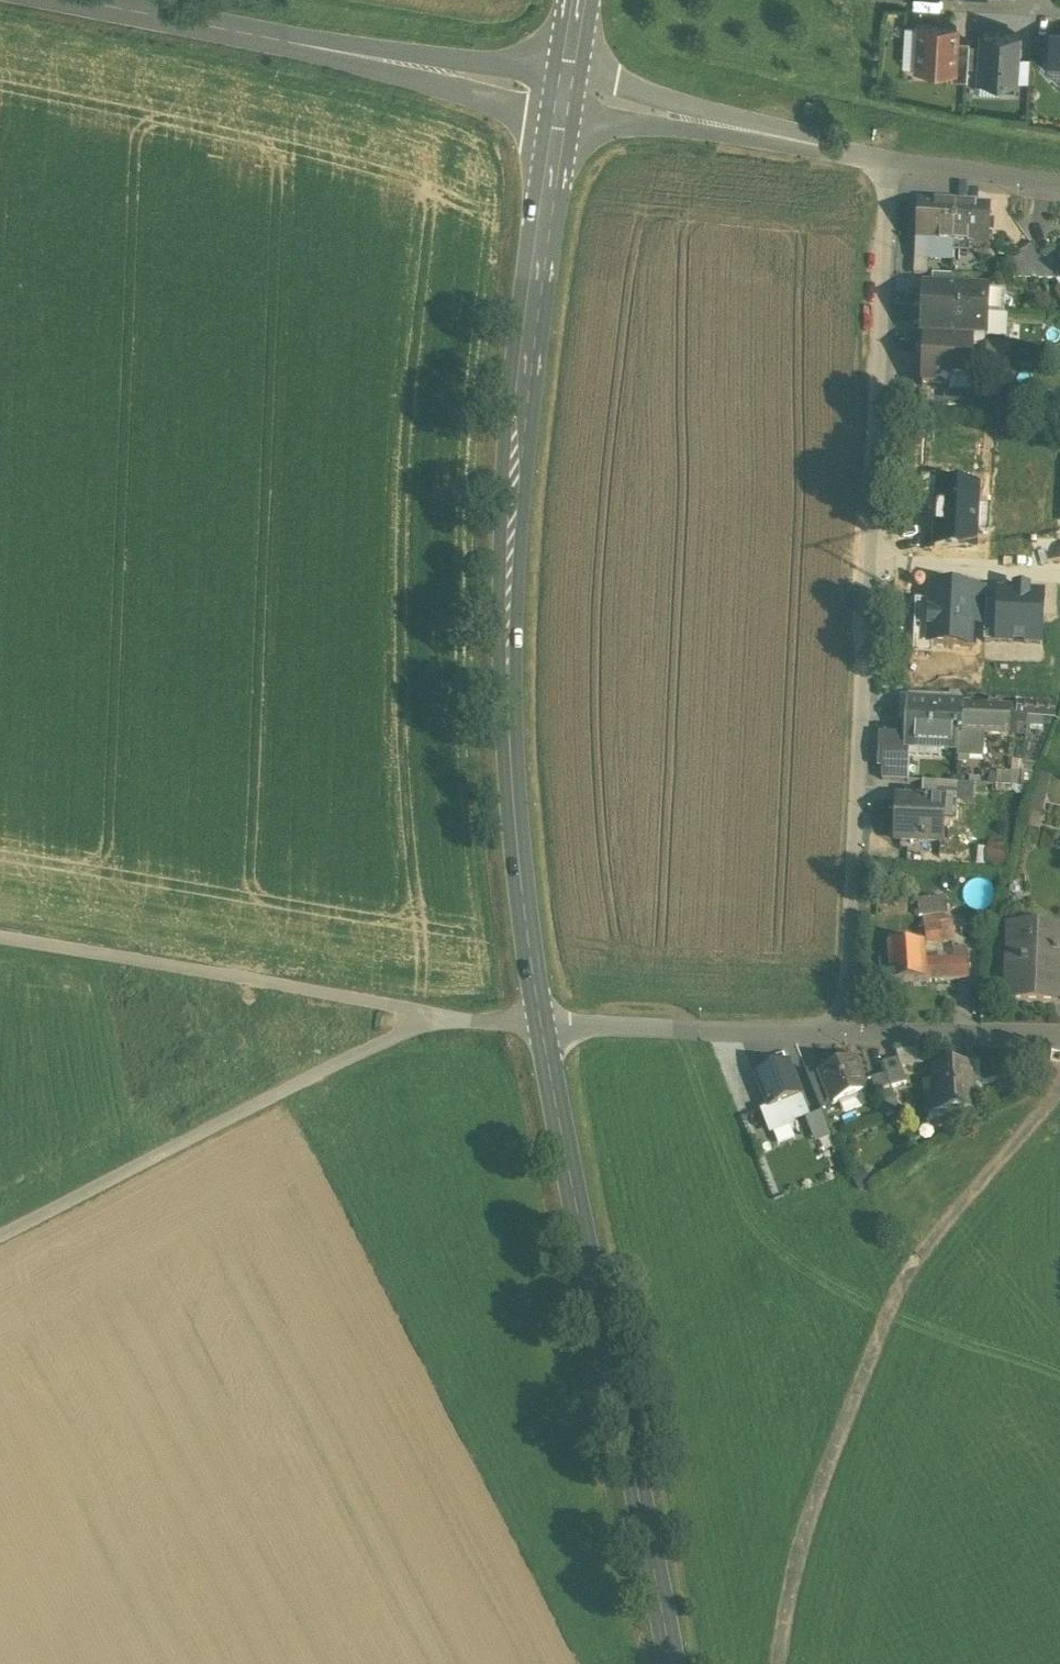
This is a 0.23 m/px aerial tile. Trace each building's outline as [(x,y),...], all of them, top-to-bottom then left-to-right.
[(957,25),(919,23),(917,66),(917,67),(952,69),(954,69),(956,39),(957,25)] [(919,25),(907,24),(904,65),(917,66),(919,25)] [(1018,34),(983,31),(980,80),(1015,82),(1018,34)] [(1052,33),(1050,56),(1046,60),(1059,76),(1059,34),(1052,33)] [(969,40),(956,39),(954,69),(952,69),(951,78),(967,79),(969,40)] [(956,205),(919,203),(919,217),(918,243),(933,244),(954,245),(956,205)] [(990,206),(956,205),(954,245),(988,246),(990,206)] [(919,217),(912,217),(911,258),(917,258),(918,243),(919,217)] [(954,245),(933,244),(932,259),(953,260),(954,245)] [(1033,245),(1019,254),(1037,280),(1057,281),(1042,258),(1033,245)] [(1053,250),(1042,258),(1057,281),(1058,283),(1059,281),(1059,263),(1059,262),(1059,261),(1059,260),(1053,250)] [(911,258),(898,257),(897,273),(930,275),(931,259),(917,258),(911,258)] [(972,277),(933,275),(932,289),(971,290),(972,277)] [(932,289),(925,288),(924,314),(987,316),(988,291),(932,289)] [(987,316),(924,314),(922,338),(974,341),(985,341),(987,316)] [(922,338),(920,338),(920,340),(922,340),(922,349),(919,349),(919,350),(923,350),(921,373),(922,373),(921,385),(949,387),(949,389),(967,390),(971,386),(971,380),(972,380),(974,341),(922,338)] [(940,479),(921,478),(920,516),(939,517),(940,490),(940,479)] [(978,491),(940,490),(939,517),(938,548),(976,550),(976,531),(977,506),(978,491)] [(991,506),(977,506),(976,531),(990,531),(991,506)] [(930,645),(971,646),(972,603),(953,602),(954,589),(932,588),(931,601),(930,633),(930,645)] [(1000,591),(999,602),(998,641),(1041,643),(1043,593),(1028,593),(1029,590),(1015,589),(1015,592),(1000,591)] [(930,633),(931,601),(916,600),(915,633),(930,633)] [(986,602),(984,641),(998,641),(999,602),(986,602)] [(939,704),(908,703),(907,724),(905,747),(908,747),(909,743),(938,744),(939,704)] [(987,707),(939,704),(938,744),(937,749),(957,750),(958,732),(986,734),(987,707)] [(1011,708),(987,707),(986,734),(1009,735),(1011,708)] [(897,723),(896,735),(880,735),(879,754),(908,756),(908,747),(905,747),(907,724),(897,723)] [(985,757),(986,734),(958,732),(957,750),(957,756),(985,757)] [(908,756),(879,754),(879,767),(882,767),(882,779),(907,780),(908,756)] [(1041,811),(1050,776),(1041,774),(1031,808),(1041,811)] [(957,783),(922,782),(921,801),(943,802),(956,803),(957,783)] [(997,795),(997,811),(1014,811),(1014,795),(997,795)] [(921,801),(897,800),(895,840),(941,842),(943,802),(921,801)] [(940,915),(923,917),(925,928),(941,926),(940,915)] [(941,926),(925,928),(926,944),(942,943),(941,926)] [(925,928),(915,929),(915,944),(922,944),(922,945),(926,944),(925,928)] [(1008,933),(1006,999),(1057,1001),(1057,970),(1059,970),(1059,935),(1008,933)] [(915,944),(890,944),(891,960),(880,960),(881,983),(926,981),(924,964),(922,945),(922,944),(915,944)] [(938,963),(924,964),(926,981),(969,980),(969,961),(938,962),(938,963)] [(899,1059),(882,1064),(886,1075),(888,1075),(891,1087),(906,1082),(899,1059)] [(852,1060),(821,1073),(834,1106),(865,1094),(852,1060)] [(788,1062),(755,1075),(768,1108),(769,1109),(802,1096),(788,1062)] [(972,1066),(934,1069),(935,1082),(937,1114),(975,1112),(972,1066)] [(834,1106),(821,1073),(809,1077),(822,1111),(834,1106)] [(891,1087),(888,1075),(886,1075),(872,1079),(879,1102),(894,1097),(891,1087)] [(935,1082),(926,1083),(928,1115),(937,1114),(935,1082)] [(808,1112),(802,1096),(769,1109),(768,1108),(762,1110),(771,1132),(794,1122),(792,1118),(808,1112)] [(894,1097),(879,1102),(883,1117),(899,1112),(894,1097)] [(822,1111),(805,1118),(814,1141),(831,1134),(822,1111)]
